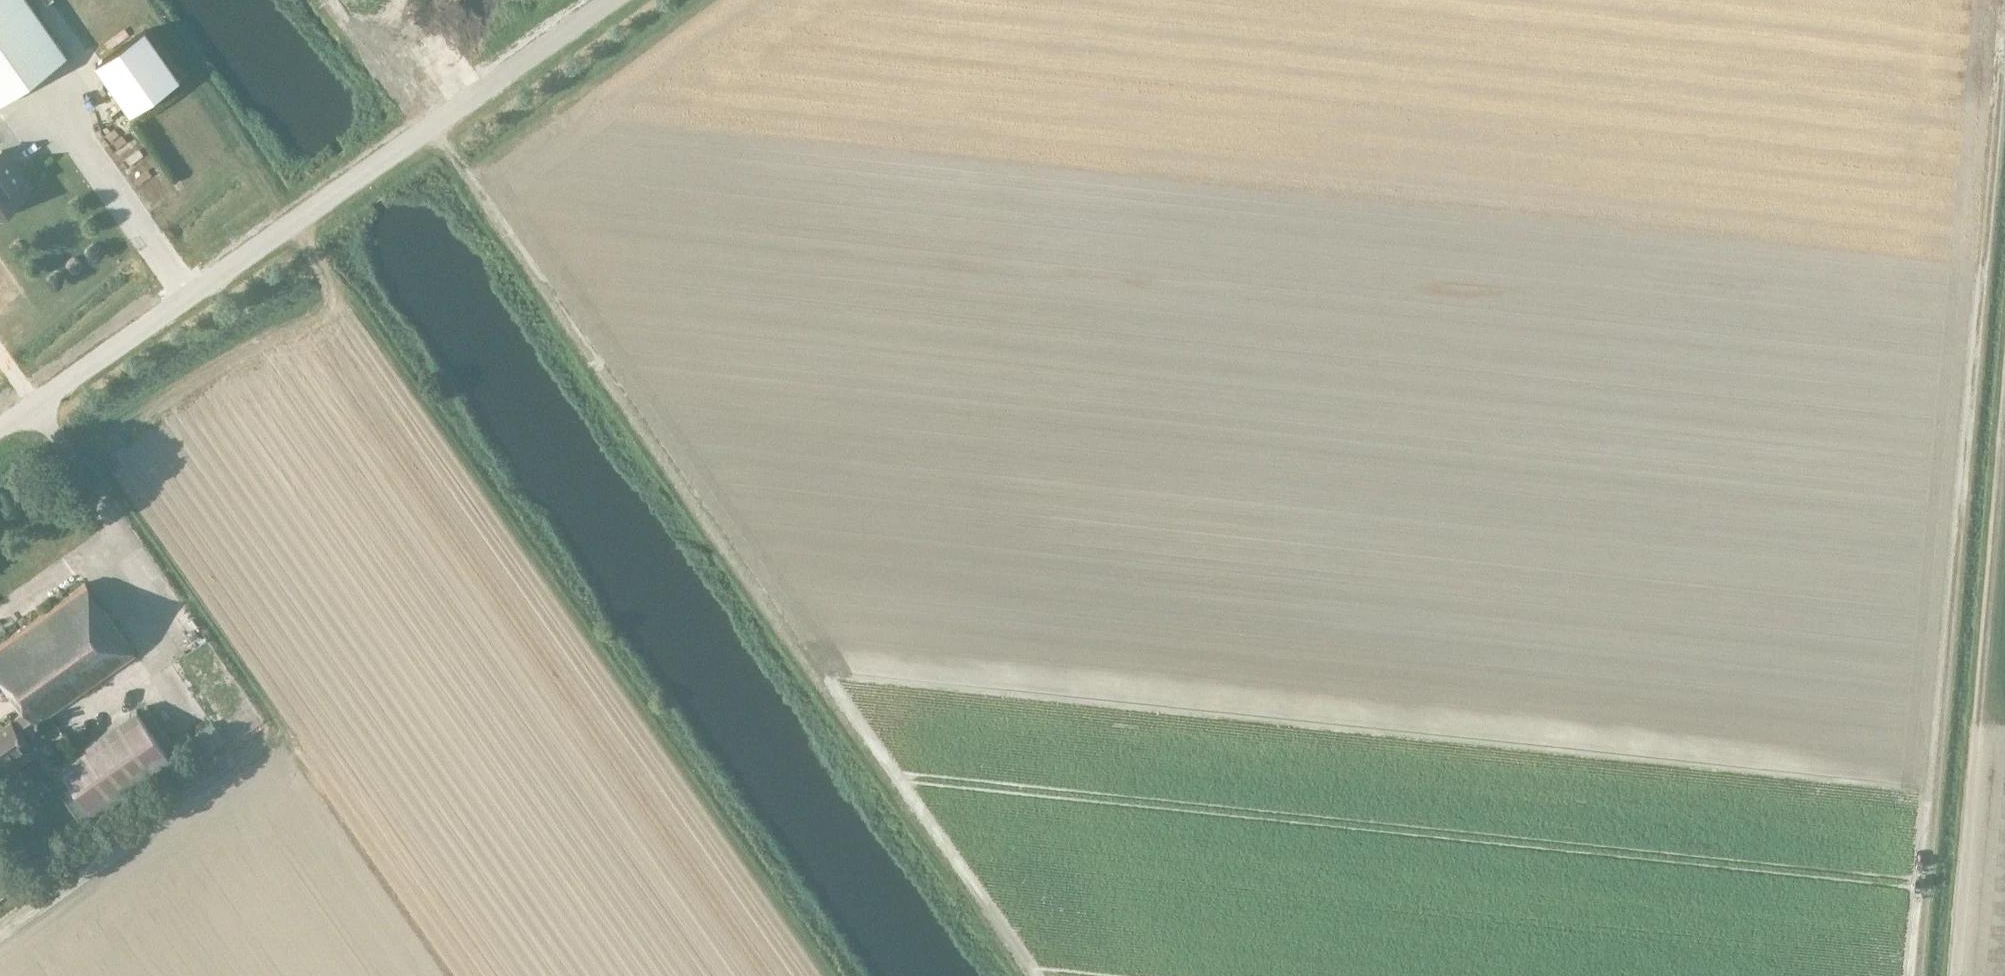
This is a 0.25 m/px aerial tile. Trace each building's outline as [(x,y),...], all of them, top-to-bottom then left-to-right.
[(66,55),(28,0),(0,0),(0,102),(66,55)] [(49,2),(63,26),(73,20),(61,0),(52,0),(49,2)] [(144,33),(96,67),(129,114),(178,80),(144,33)] [(21,199),(12,185),(21,179),(1,150),(0,151),(0,214),(21,199)] [(37,723),(139,652),(90,582),(0,642),(0,670),(1,671),(10,683),(26,706),(9,718),(10,719),(0,726),(0,765),(29,744),(21,734),(37,723)] [(1,671),(0,672),(0,690),(10,683),(1,671)] [(138,709),(57,763),(93,815),(173,760),(138,709)] [(8,896),(0,884),(0,902),(8,896)]
